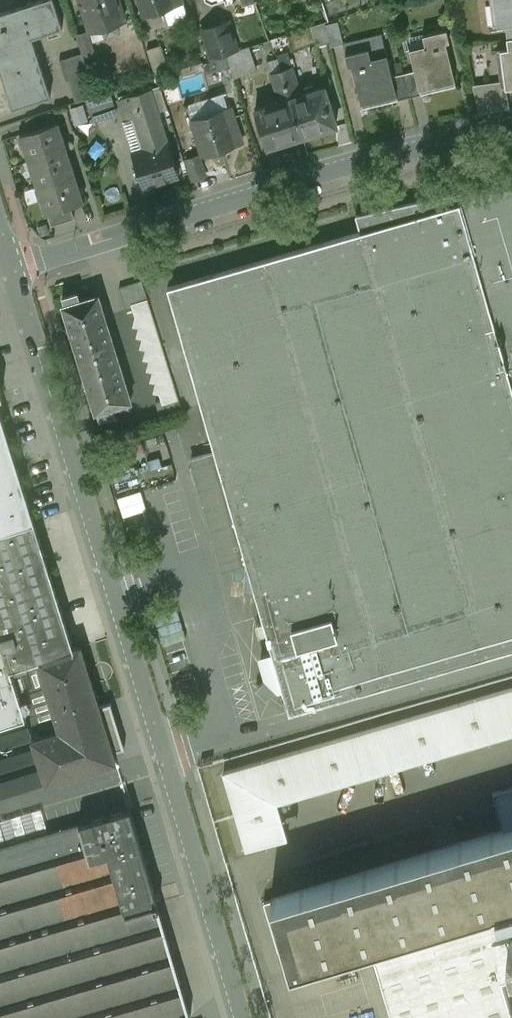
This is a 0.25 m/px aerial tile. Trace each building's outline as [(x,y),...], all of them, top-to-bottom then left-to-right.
[(0,14),(0,67),(13,108),(51,96),(33,37),(63,28),(54,0),(44,0),(0,14)] [(91,30),(103,26),(106,35),(119,31),(116,22),(126,19),(119,0),(81,0),(91,30)] [(144,13),(166,6),(171,21),(188,15),(182,0),(140,0),(144,13)] [(498,26),(506,25),(508,37),(511,37),(511,0),(494,0),(498,26)] [(338,22),(325,25),(330,43),(331,46),(344,43),(338,22)] [(324,23),(313,26),(318,46),(330,43),(325,25),(324,23)] [(87,30),(77,34),(83,53),(84,57),(94,54),(87,30)] [(447,30),(423,36),(426,46),(411,50),(416,71),(405,74),(410,97),(423,94),(422,88),(454,80),(445,42),(449,41),(447,30)] [(508,37),(509,49),(501,49),(507,87),(511,86),(511,37),(508,37)] [(150,47),(153,68),(166,65),(162,45),(150,47)] [(250,46),(227,54),(234,77),(258,70),(250,46)] [(388,56),(373,60),(370,49),(347,55),(350,66),(353,65),(364,103),(396,95),(397,100),(410,97),(405,74),(393,76),(388,56)] [(288,52),(277,55),(282,70),(292,67),(288,52)] [(83,53),(60,61),(66,81),(68,81),(76,103),(97,96),(84,57),(83,53)] [(292,67),(282,70),(291,98),(301,95),(292,67)] [(282,70),(271,73),(280,102),(291,98),(282,70)] [(301,95),(291,98),(303,136),(337,125),(325,87),(301,95)] [(507,87),(475,91),(480,114),(510,108),(507,87)] [(151,91),(119,101),(126,121),(135,118),(143,145),(166,137),(151,91)] [(280,102),(256,109),(269,148),(303,137),(303,136),(291,98),(280,102)] [(232,108),(194,119),(204,155),(243,143),(232,108)] [(50,111),(25,119),(29,131),(55,123),(50,111)] [(29,131),(19,135),(28,161),(67,148),(58,122),(55,123),(29,131)] [(166,137),(143,145),(145,150),(133,154),(144,188),(179,177),(166,137)] [(67,148),(28,161),(37,187),(75,175),(67,148)] [(201,155),(188,159),(194,180),(207,176),(201,155)] [(75,175),(37,187),(45,213),(84,201),(75,175)] [(356,215),(360,232),(167,287),(214,452),(191,458),(196,476),(220,469),(242,544),(235,546),(234,563),(259,564),(256,596),(289,713),(511,649),(511,197),(508,182),(507,182),(356,215)] [(70,206),(47,213),(51,226),(74,218),(70,206)] [(141,280),(119,287),(125,309),(148,302),(141,280)] [(98,294),(62,305),(95,412),(131,401),(98,294)] [(177,396),(155,402),(158,413),(180,407),(177,396)] [(34,524),(0,418),(0,534),(34,524)] [(165,438),(104,461),(117,493),(177,469),(165,438)] [(113,762),(111,752),(118,748),(118,740),(113,733),(106,734),(79,647),(71,649),(34,524),(0,534),(0,797),(113,762)] [(224,772),(235,811),(277,799),(277,801),(511,733),(511,688),(224,772)] [(493,793),(504,830),(511,828),(511,788),(493,793)] [(277,799),(235,811),(246,849),(288,837),(277,801),(277,799)] [(190,1016),(129,808),(0,846),(0,1017),(184,1017),(190,1016)] [(44,819),(42,810),(0,819),(0,828),(44,819)] [(271,899),(271,900),(264,902),(278,951),(286,948),(291,967),(371,943),(394,1017),(511,1017),(511,1009),(502,976),(510,974),(506,960),(511,958),(511,828),(504,830),(271,899)]
